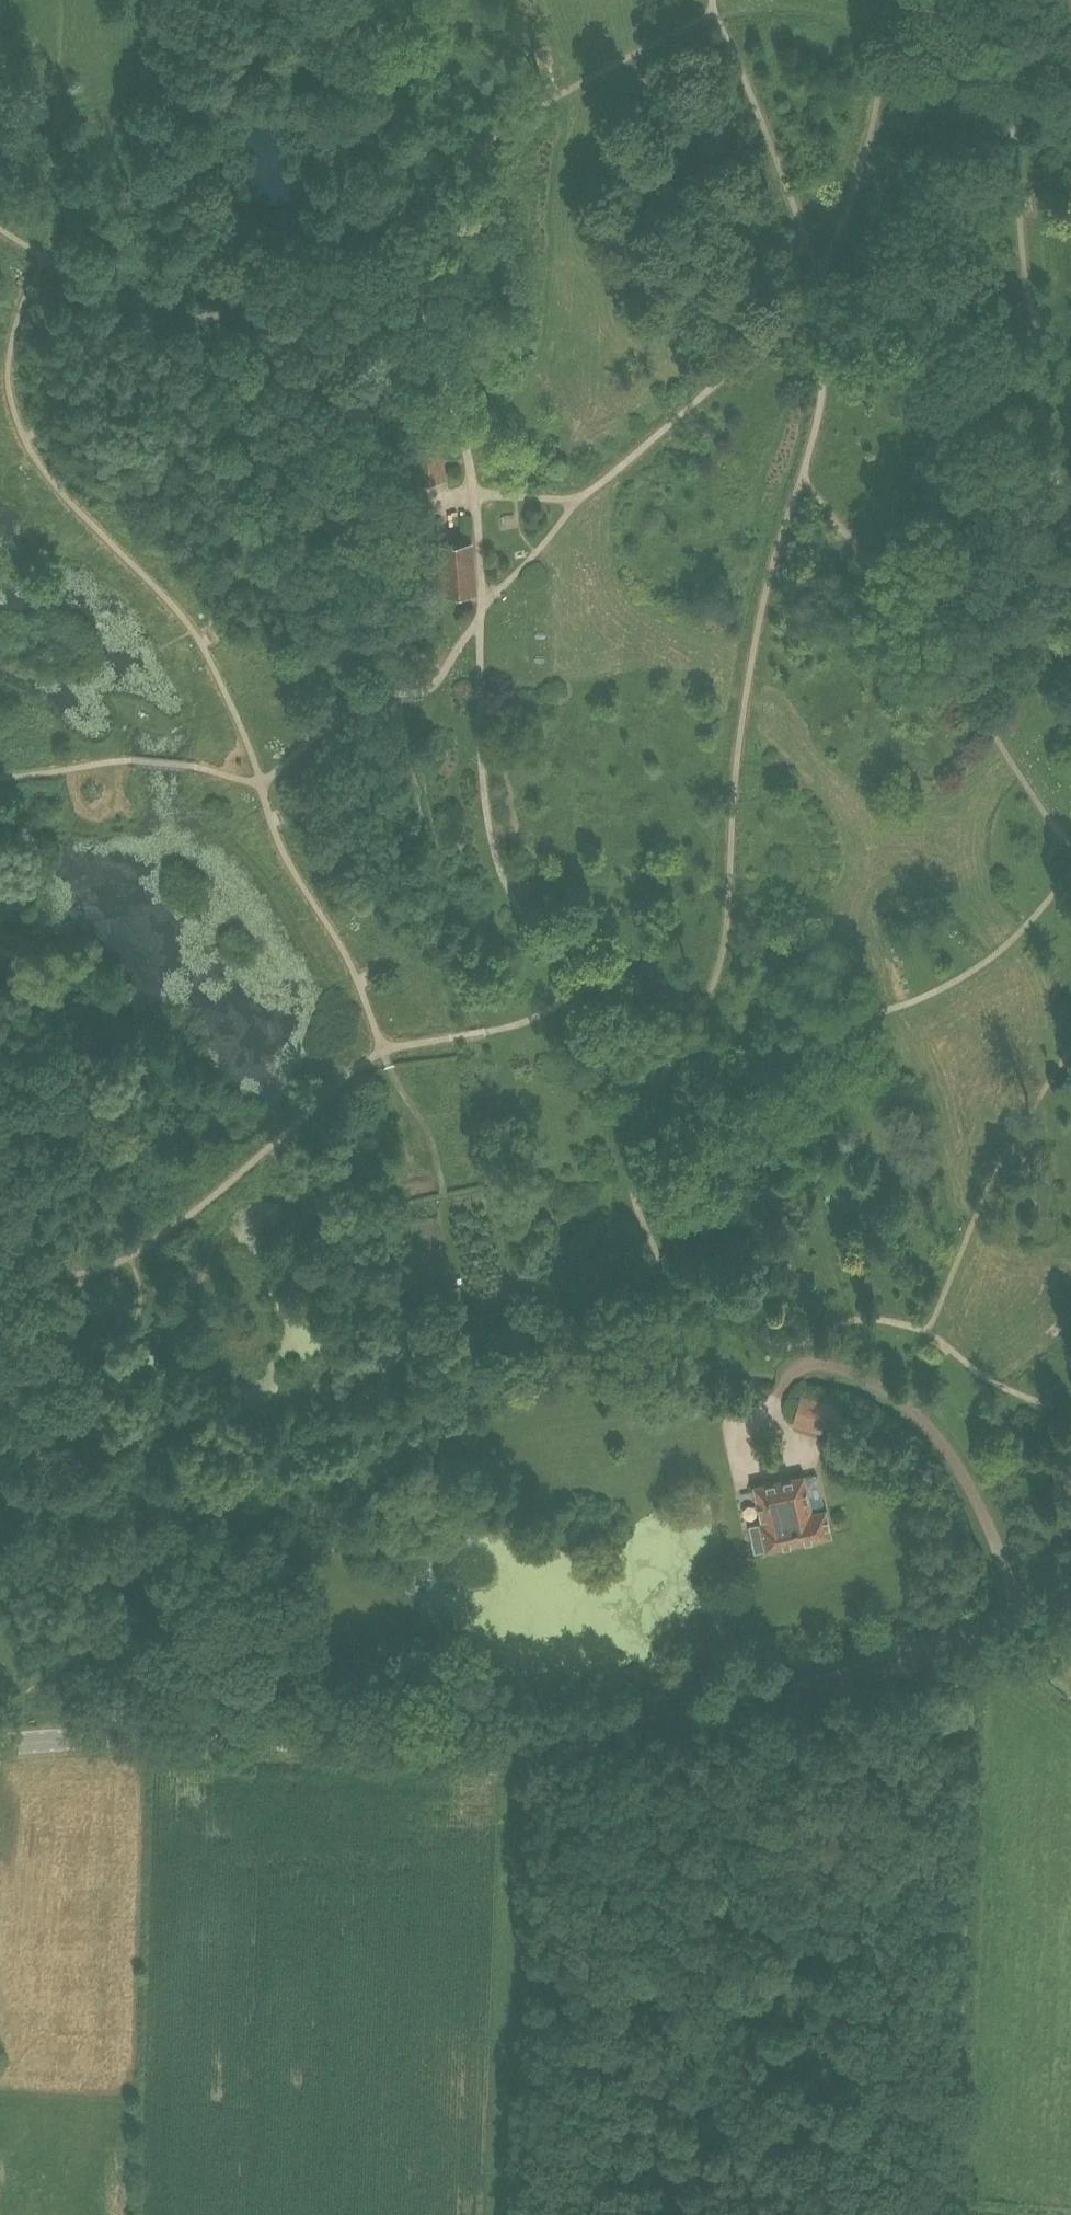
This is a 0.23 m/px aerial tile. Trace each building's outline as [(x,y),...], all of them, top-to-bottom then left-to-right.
[(447,479),(443,442),(411,445),(415,482),(447,479)] [(476,592),(472,542),(432,545),(436,595),(476,592)] [(763,1522),(760,1523),(766,1549),(832,1534),(826,1508),(811,1511),(804,1475),(755,1486),(763,1522)]
